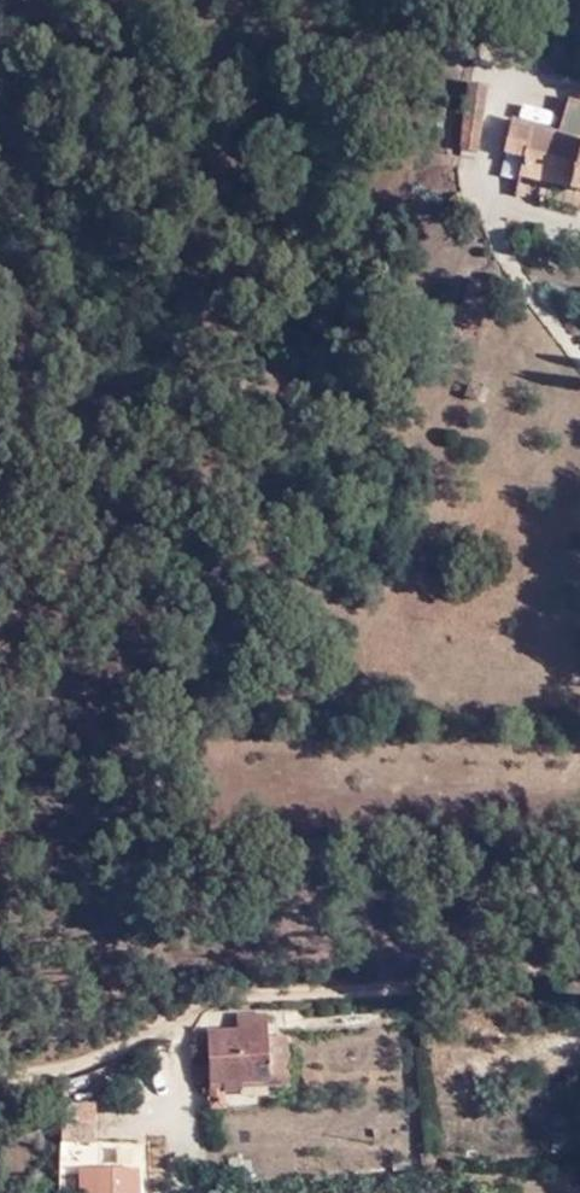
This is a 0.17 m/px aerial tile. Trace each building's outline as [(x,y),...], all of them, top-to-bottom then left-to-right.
[(473,67),(476,50),(461,45),(455,63),(467,65),(473,67)] [(468,84),(473,67),(467,65),(460,96),(470,99),(463,145),(482,148),(490,88),(468,84)] [(572,96),(561,129),(546,179),(579,188),(579,98),(572,96)] [(521,172),(546,179),(561,129),(519,118),(515,125),(503,123),(498,141),(508,143),(505,154),(524,159),(521,172)] [(201,1059),(200,1068),(274,1061),(273,1005),(247,1005),(246,1023),(217,1022),(216,1049),(211,1049),(212,1058),(201,1059)] [(274,1061),(200,1068),(200,1074),(274,1072),(274,1061)] [(85,1083),(81,1105),(118,1106),(122,1088),(85,1083)] [(118,1106),(81,1105),(77,1124),(93,1125),(113,1127),(118,1106)] [(93,1125),(77,1124),(67,1178),(83,1178),(93,1125)] [(111,1179),(113,1153),(98,1152),(96,1179),(111,1179)] [(111,1179),(150,1181),(150,1153),(113,1153),(111,1179)]
